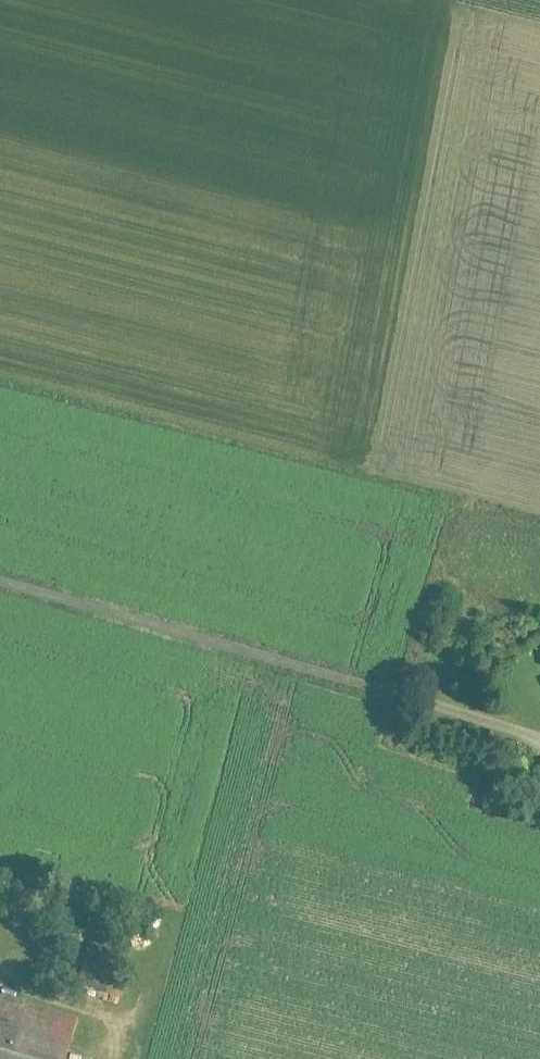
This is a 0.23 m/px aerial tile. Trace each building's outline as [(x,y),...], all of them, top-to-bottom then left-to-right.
[(97,947),(84,977),(107,986),(119,956),(97,947)] [(0,1000),(0,1058),(66,1058),(78,1014),(2,994),(0,1000)]
